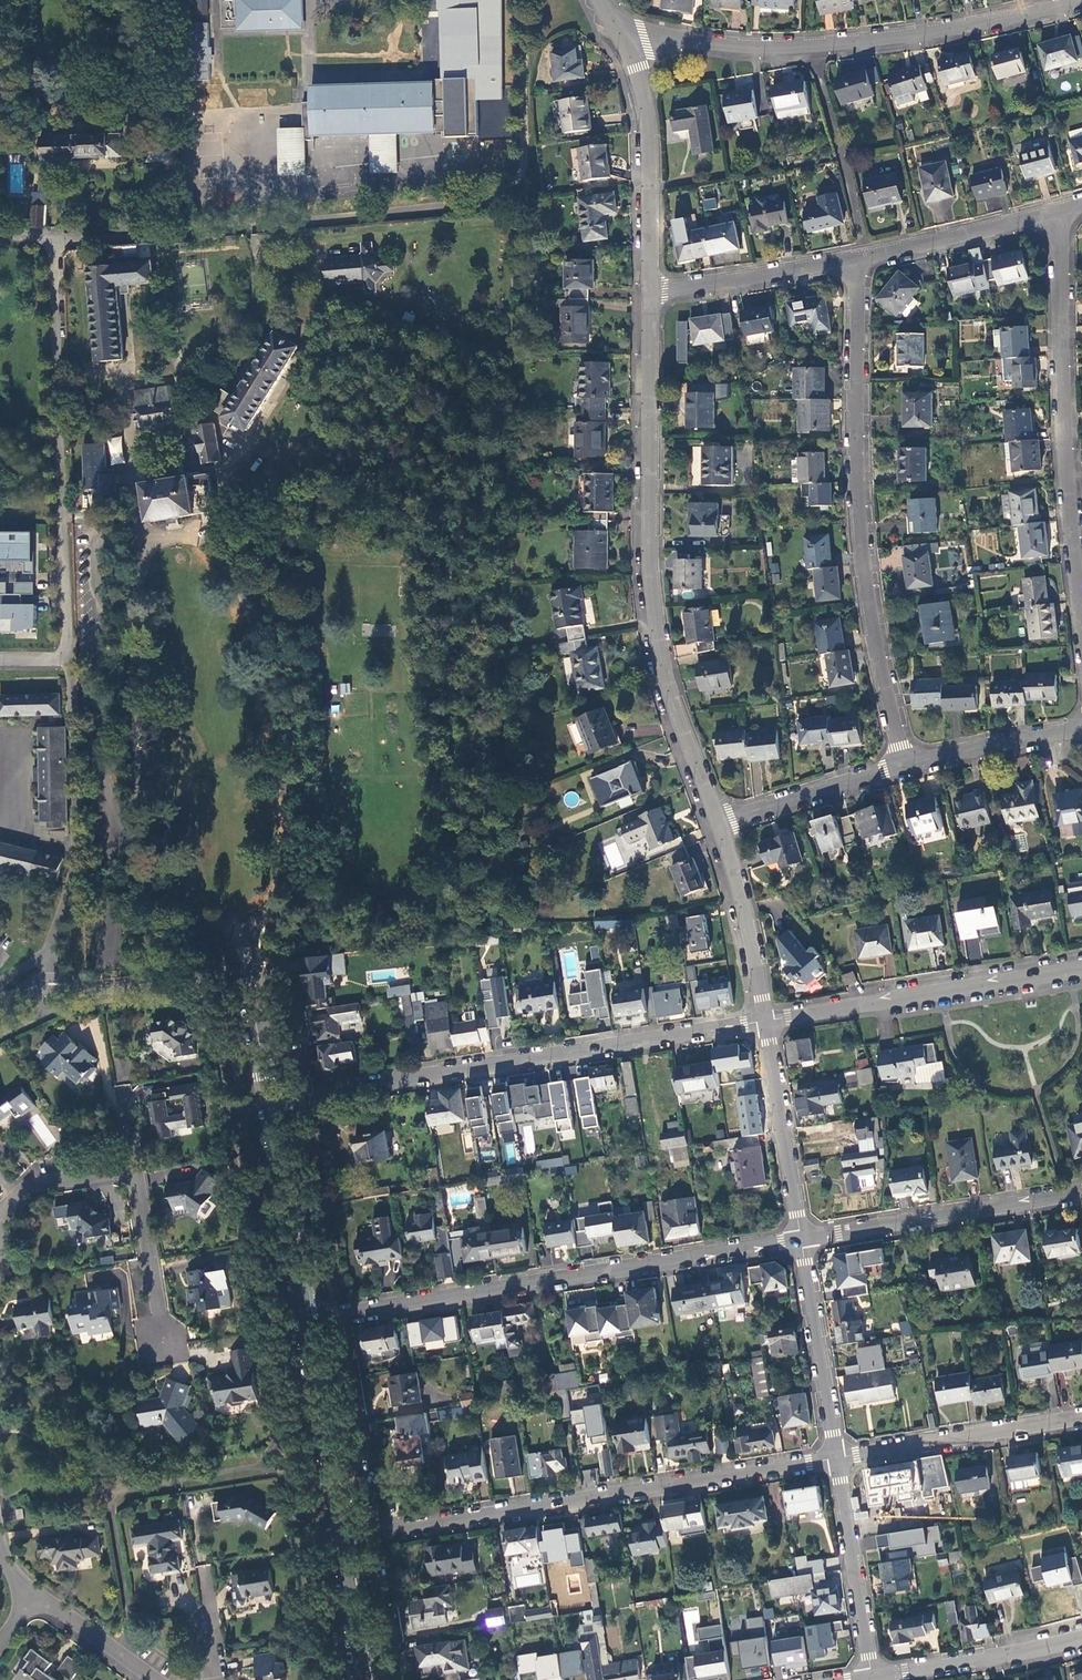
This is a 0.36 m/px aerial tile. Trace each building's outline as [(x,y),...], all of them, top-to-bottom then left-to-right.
[(209,0),(198,1),(199,16),(210,15),(209,0)] [(224,29),(258,29),(258,24),(268,23),(268,28),(303,27),(302,0),(224,0),(224,29)] [(664,11),(685,13),(686,0),(689,0),(665,0),(664,11)] [(694,1),(689,0),(686,0),(685,13),(693,14),(694,1)] [(742,3),(743,0),(715,0),(714,6),(742,9),(742,3)] [(796,0),(762,0),(761,8),(795,10),(796,0)] [(855,8),(853,0),(819,0),(822,14),(855,8)] [(168,23),(166,9),(160,10),(161,23),(168,23)] [(825,16),(826,29),(833,28),(832,15),(825,16)] [(1072,37),(1040,46),(1047,70),(1078,61),(1072,37)] [(442,52),(443,95),(427,95),(427,86),(401,86),(401,89),(393,89),(393,87),(319,88),(319,108),(315,108),(315,104),(306,104),(307,130),(307,142),(309,142),(316,141),(316,136),(316,116),(320,116),(321,136),(369,136),(369,131),(373,130),(400,131),(403,131),(403,134),(427,134),(427,132),(450,131),(450,138),(472,138),(472,135),(481,135),(480,80),(468,80),(468,68),(471,68),(471,48),(452,49),(452,55),(448,55),(448,52),(442,52)] [(1020,50),(994,57),(1000,79),(1026,71),(1020,50)] [(556,81),(586,78),(584,66),(578,66),(576,51),(552,54),(556,81)] [(970,53),(940,62),(947,86),(977,78),(970,53)] [(921,66),(889,76),(896,97),(911,93),(912,95),(928,90),(926,84),(921,70),(921,66)] [(934,82),(930,67),(921,70),(926,84),(934,82)] [(868,71),(837,79),(845,105),(875,96),(868,71)] [(806,83),(774,88),(778,112),(810,107),(806,83)] [(754,90),(726,95),(730,122),(758,117),(754,90)] [(896,97),(898,105),(914,101),(912,95),(911,93),(896,97)] [(585,98),(561,102),(566,134),(592,130),(590,115),(588,116),(585,98)] [(714,151),(707,107),(672,112),(675,132),(694,129),(695,138),(692,139),(695,154),(714,151)] [(1072,140),(1081,138),(1081,129),(1070,132),(1072,140)] [(309,177),(309,142),(307,142),(307,130),(281,130),(281,177),(309,177)] [(401,175),(400,131),(373,130),(373,176),(401,175)] [(121,147),(120,136),(52,139),(52,134),(44,134),(45,139),(42,140),(43,160),(49,160),(123,158),(123,155),(124,155),(124,147),(121,147)] [(1070,140),(1077,164),(1081,163),(1081,138),(1072,140),(1070,140)] [(584,182),(610,178),(608,163),(606,163),(604,145),(579,149),(584,182)] [(1049,147),(1020,155),(1027,179),(1056,171),(1049,147)] [(10,163),(9,193),(22,193),(23,164),(10,163)] [(947,163),(921,168),(929,203),(954,197),(947,163)] [(1002,169),(973,177),(979,200),(1008,192),(1002,169)] [(896,175),(865,182),(871,208),(902,200),(896,175)] [(821,209),(805,213),(810,232),(827,229),(826,225),(844,221),(837,194),(819,198),(821,209)] [(614,195),(579,199),(585,241),(608,238),(605,215),(617,213),(614,195)] [(703,209),(716,209),(715,198),(703,199),(703,209)] [(789,222),(785,202),(771,205),(770,199),(760,200),(761,206),(752,208),(756,234),(768,232),(767,226),(789,222)] [(45,229),(46,209),(32,208),(31,228),(45,229)] [(720,219),(722,227),(735,224),(734,216),(720,219)] [(722,227),(705,230),(711,256),(741,249),(736,224),(735,224),(722,227)] [(681,262),(711,256),(705,230),(675,236),(681,262)] [(114,259),(149,255),(151,255),(150,244),(113,247),(114,259)] [(328,259),(329,285),(362,283),(367,286),(367,294),(378,294),(378,291),(381,291),(382,285),(390,278),(393,278),(393,274),(395,274),(395,261),(385,262),(375,253),(373,244),(362,244),(363,252),(360,257),(328,259)] [(1023,252),(984,262),(988,281),(1000,279),(1002,286),(1030,279),(1023,252)] [(98,362),(111,361),(125,359),(121,307),(124,307),(123,294),(132,294),(132,284),(154,282),(152,262),(91,268),(98,362)] [(569,272),(570,301),(590,300),(590,290),(595,289),(595,262),(567,262),(567,272),(569,272)] [(954,296),(990,288),(988,281),(984,262),(948,270),(954,296)] [(920,289),(901,274),(879,300),(898,316),(901,312),(913,298),(920,289)] [(825,298),(790,305),(794,326),(816,322),(818,333),(832,331),(825,298)] [(919,303),(913,298),(901,312),(908,317),(919,303)] [(590,327),(590,300),(570,301),(566,301),(566,309),(563,309),(564,344),(587,344),(587,327),(590,327)] [(771,308),(742,313),(746,335),(775,331),(771,308)] [(696,345),(736,339),(732,314),(692,320),(696,345)] [(688,321),(677,321),(675,362),(686,363),(688,321)] [(1002,330),(1004,360),(1013,359),(1031,358),(1028,329),(1002,330)] [(210,410),(248,432),(299,349),(276,335),(257,366),(248,361),(231,389),(239,394),(236,399),(222,390),(210,410)] [(924,369),(924,336),(899,336),(899,368),(924,369)] [(1038,387),(1036,358),(1031,358),(1013,359),(1016,389),(1038,387)] [(577,398),(577,411),(582,411),(605,411),(605,399),(610,399),(609,364),(581,364),(582,398),(577,398)] [(796,370),(796,401),(802,401),(825,401),(825,371),(796,370)] [(714,392),(715,385),(695,383),(694,391),(714,392)] [(177,421),(172,388),(135,394),(139,427),(177,421)] [(715,395),(689,395),(689,428),(715,428),(715,395)] [(933,428),(933,396),(906,395),(906,406),(908,406),(909,427),(933,428)] [(831,431),(831,401),(825,401),(802,401),(801,431),(831,431)] [(605,458),(605,411),(582,411),(582,424),(576,424),(576,458),(605,458)] [(1006,414),(1009,444),(1012,443),(1034,441),(1031,412),(1006,414)] [(222,461),(215,425),(197,429),(199,439),(197,440),(199,454),(201,454),(204,465),(222,461)] [(82,445),(83,491),(93,492),(93,508),(110,507),(110,500),(117,500),(117,474),(114,474),(114,467),(108,467),(106,446),(105,446),(105,431),(96,432),(95,445),(82,445)] [(110,464),(124,463),(121,436),(108,438),(110,464)] [(1043,470),(1039,440),(1034,441),(1012,443),(1014,461),(1016,473),(1043,470)] [(733,448),(704,448),(704,486),(733,486),(733,448)] [(927,451),(902,451),(901,482),(927,482),(927,451)] [(801,458),(802,484),(803,484),(826,484),(825,454),(801,454),(801,458)] [(792,459),(793,484),(802,484),(801,458),(792,459)] [(145,486),(152,522),(214,512),(207,475),(145,486)] [(589,513),(589,521),(608,521),(608,513),(613,513),(613,475),(585,475),(585,513),(589,513)] [(833,506),(832,483),(826,484),(803,484),(804,498),(811,498),(812,507),(833,506)] [(1012,513),(1014,527),(1019,526),(1040,524),(1035,492),(1010,495),(1010,497),(1012,513)] [(1004,514),(1012,513),(1010,497),(1002,498),(1004,514)] [(938,533),(936,500),(911,502),(913,535),(938,533)] [(719,537),(719,505),(692,505),(692,517),(695,517),(695,537),(719,537)] [(608,569),(608,521),(589,521),(589,532),(576,532),(576,553),(581,553),(581,569),(608,569)] [(1049,556),(1045,523),(1040,524),(1019,526),(1020,536),(1022,536),(1024,557),(1038,556),(1039,557),(1049,556)] [(807,538),(810,570),(816,569),(833,567),(829,536),(807,538)] [(939,553),(937,544),(907,546),(908,557),(907,557),(911,590),(934,587),(930,554),(939,553)] [(0,555),(0,602),(8,602),(7,584),(28,582),(26,561),(3,561),(2,555),(0,555)] [(702,561),(678,561),(678,589),(702,589),(702,561)] [(842,598),(838,567),(833,567),(816,569),(820,601),(842,598)] [(1025,582),(1028,609),(1049,606),(1046,579),(1025,582)] [(567,629),(569,643),(587,640),(580,600),(583,600),(581,588),(551,593),(557,630),(567,629)] [(954,641),(948,603),(922,607),(925,628),(926,628),(929,644),(954,641)] [(1058,637),(1054,605),(1049,606),(1028,609),(1032,641),(1058,637)] [(696,643),(698,654),(716,650),(710,608),(685,612),(689,644),(696,643)] [(816,623),(821,655),(826,655),(846,651),(841,619),(816,623)] [(589,650),(587,640),(569,643),(557,645),(559,656),(572,654),(579,693),(603,688),(596,648),(589,650)] [(855,683),(849,650),(846,651),(826,655),(831,687),(855,683)] [(732,687),(729,662),(700,665),(703,691),(732,687)] [(1038,675),(1025,676),(1026,683),(1027,700),(1058,699),(1057,677),(1038,678),(1038,675)] [(926,707),(945,707),(944,689),(943,681),(913,682),(914,706),(926,706),(926,707)] [(995,707),(1027,705),(1027,700),(1026,683),(993,685),(995,707)] [(340,684),(340,694),(349,694),(350,684),(340,684)] [(977,687),(944,689),(945,707),(945,712),(978,710),(977,687)] [(60,729),(60,717),(59,699),(0,699),(0,716),(49,717),(50,729),(40,729),(41,769),(34,770),(34,783),(41,784),(42,820),(47,820),(48,828),(62,827),(62,820),(67,821),(65,729),(60,729)] [(605,711),(578,721),(591,753),(620,742),(613,724),(611,725),(605,711)] [(801,744),(832,741),(829,721),(829,718),(799,721),(801,744)] [(859,718),(829,721),(832,741),(833,747),(862,744),(859,718)] [(736,757),(749,756),(746,735),(746,730),(715,734),(715,743),(718,743),(720,757),(736,756),(736,757)] [(776,731),(746,735),(749,756),(749,760),(765,758),(765,760),(780,758),(776,731)] [(592,781),(603,808),(632,796),(633,797),(645,791),(633,763),(620,768),(621,769),(592,781)] [(1036,805),(1045,803),(1041,783),(1033,784),(1032,783),(1019,785),(1020,795),(1005,798),(1009,821),(1038,815),(1036,805)] [(992,823),(984,791),(975,793),(976,796),(955,801),(962,830),(992,823)] [(1055,796),(1060,826),(1081,822),(1081,792),(1055,796)] [(936,797),(906,805),(915,836),(945,827),(936,797)] [(888,805),(858,814),(866,840),(886,834),(888,839),(897,835),(888,805)] [(661,847),(665,856),(667,856),(685,848),(680,838),(674,840),(660,809),(638,818),(640,821),(621,829),(625,836),(628,844),(649,836),(655,849),(661,847)] [(823,852),(858,842),(849,816),(837,820),(835,816),(814,823),(823,852)] [(619,838),(625,836),(621,829),(616,831),(619,838)] [(1023,834),(1016,836),(1019,851),(1027,850),(1023,834)] [(802,862),(794,835),(761,845),(768,866),(779,862),(781,868),(802,862)] [(57,881),(62,858),(0,845),(0,868),(57,881)] [(690,861),(685,848),(667,856),(685,896),(708,886),(703,874),(700,875),(694,859),(690,861)] [(1050,891),(1012,897),(1017,927),(1031,925),(1030,919),(1054,914),(1050,891)] [(1070,894),(1075,922),(1081,921),(1081,892),(1070,894)] [(986,899),(959,903),(960,913),(958,913),(962,939),(979,936),(978,927),(1000,923),(997,907),(988,908),(986,899)] [(668,929),(680,928),(679,914),(666,915),(668,929)] [(686,916),(687,951),(707,950),(706,915),(686,916)] [(939,917),(906,922),(911,951),(944,945),(939,917)] [(632,933),(635,932),(633,918),(595,921),(595,929),(612,928),(630,928),(632,933)] [(561,923),(545,925),(546,933),(562,930),(561,923)] [(887,927),(857,932),(861,957),(891,952),(887,927)] [(808,951),(790,931),(780,939),(783,956),(790,964),(785,969),(796,982),(801,977),(809,985),(816,978),(819,980),(826,974),(818,959),(821,956),(813,947),(808,951)] [(475,947),(500,945),(499,936),(474,940),(475,947)] [(433,961),(441,960),(438,944),(430,946),(433,961)] [(487,960),(477,961),(479,971),(489,969),(487,960)] [(685,966),(687,980),(695,979),(694,965),(685,966)] [(308,1001),(309,1011),(328,1008),(359,1003),(357,991),(333,995),(333,997),(328,998),(326,984),(332,983),(329,966),(305,969),(306,982),(311,981),(313,1000),(308,1001)] [(492,1015),(511,1011),(503,967),(493,969),(494,981),(497,995),(489,997),(492,1015)] [(636,980),(643,978),(641,968),(634,969),(636,980)] [(854,973),(844,977),(847,985),(857,981),(854,973)] [(526,1014),(559,1008),(555,982),(542,984),(542,980),(528,982),(529,987),(518,989),(520,1002),(524,1001),(526,1014)] [(702,1010),(734,1004),(730,982),(698,987),(702,1010)] [(387,986),(388,998),(402,996),(410,994),(412,994),(411,983),(387,986)] [(596,983),(565,988),(569,1014),(600,1008),(596,983)] [(649,1019),(658,1017),(654,994),(653,987),(644,988),(648,1012),(649,1019)] [(618,1017),(648,1012),(644,988),(615,993),(618,1017)] [(680,990),(654,994),(658,1017),(684,1013),(680,990)] [(426,999),(425,992),(412,994),(413,1003),(416,1020),(424,1019),(422,1000),(426,999)] [(402,996),(408,1032),(416,1030),(415,1021),(412,1008),(410,994),(402,996)] [(317,1028),(320,1046),(341,1043),(339,1026),(338,1019),(361,1016),(359,1002),(359,1003),(328,1008),(329,1015),(313,1018),(314,1029),(317,1028)] [(432,1050),(455,1046),(451,1025),(448,1003),(425,1006),(432,1050)] [(546,1023),(558,1022),(557,1010),(546,1011),(546,1023)] [(471,1012),(462,1013),(464,1023),(476,1021),(475,1015),(471,1012)] [(362,1022),(361,1016),(338,1019),(339,1026),(362,1022)] [(464,1023),(451,1025),(455,1046),(490,1040),(487,1019),(476,1021),(464,1023)] [(159,1024),(162,1043),(171,1041),(171,1044),(182,1050),(183,1057),(200,1055),(198,1038),(199,1036),(194,1031),(193,1025),(189,1022),(181,1023),(176,1020),(173,1022),(159,1024)] [(411,1059),(420,1058),(416,1030),(408,1032),(407,1032),(411,1059)] [(491,1030),(492,1041),(500,1040),(500,1030),(491,1030)] [(81,1046),(67,1033),(61,1039),(56,1044),(54,1042),(46,1050),(52,1056),(46,1062),(59,1074),(61,1072),(61,1071),(64,1067),(69,1072),(82,1084),(84,1082),(87,1084),(100,1069),(96,1066),(101,1061),(93,1052),(88,1053),(85,1050),(87,1047),(83,1044),(81,1046)] [(53,1041),(54,1042),(56,1044),(61,1039),(58,1036),(53,1041)] [(814,1060),(811,1040),(789,1044),(792,1064),(814,1060)] [(354,1042),(320,1048),(323,1070),(325,1069),(326,1072),(334,1070),(334,1068),(336,1068),(336,1064),(357,1061),(354,1042)] [(713,1048),(717,1073),(755,1067),(750,1042),(713,1048)] [(879,1052),(883,1082),(899,1082),(901,1077),(916,1074),(915,1069),(916,1066),(938,1063),(934,1043),(903,1049),(903,1051),(897,1052),(896,1049),(879,1052)] [(857,1062),(858,1070),(870,1068),(868,1059),(857,1062)] [(629,1116),(640,1114),(632,1063),(623,1064),(628,1099),(627,1099),(629,1116)] [(696,1092),(720,1088),(717,1073),(716,1063),(675,1069),(681,1106),(697,1103),(696,1092)] [(942,1063),(938,1063),(916,1066),(915,1069),(916,1074),(917,1083),(927,1083),(945,1080),(942,1063)] [(615,1066),(591,1070),(592,1078),(594,1090),(618,1085),(615,1066)] [(63,1078),(69,1072),(64,1067),(61,1071),(61,1072),(59,1074),(63,1078)] [(860,1086),(876,1083),(872,1068),(870,1068),(858,1070),(857,1070),(860,1086)] [(583,1095),(595,1094),(594,1090),(592,1078),(589,1078),(587,1071),(565,1074),(570,1100),(583,1098),(583,1095)] [(847,1088),(858,1086),(855,1071),(844,1073),(847,1088)] [(543,1099),(553,1098),(553,1097),(550,1075),(539,1077),(543,1099)] [(532,1079),(508,1083),(510,1095),(525,1093),(527,1100),(536,1099),(532,1079)] [(757,1079),(736,1082),(744,1137),(765,1133),(757,1079)] [(504,1111),(513,1110),(510,1095),(508,1083),(488,1086),(488,1092),(478,1094),(480,1106),(502,1103),(504,1111)] [(839,1085),(797,1092),(801,1117),(825,1113),(825,1105),(841,1102),(839,1085)] [(0,1086),(0,1118),(1,1118),(2,1120),(9,1113),(11,1114),(16,1109),(22,1117),(39,1105),(27,1087),(9,1098),(0,1086)] [(156,1104),(159,1125),(162,1125),(164,1139),(178,1138),(177,1130),(194,1128),(195,1129),(209,1127),(204,1095),(201,1096),(199,1086),(176,1089),(178,1099),(189,1098),(192,1114),(175,1116),(172,1101),(156,1104)] [(444,1101),(428,1104),(431,1126),(446,1124),(465,1120),(460,1091),(443,1094),(444,1101)] [(563,1096),(553,1097),(553,1098),(556,1113),(565,1111),(563,1096)] [(860,1141),(862,1152),(876,1150),(885,1149),(884,1138),(878,1138),(878,1131),(879,1131),(877,1117),(857,1120),(857,1122),(852,1122),(855,1141),(860,1141)] [(668,1123),(670,1133),(685,1131),(683,1121),(668,1123)] [(832,1130),(831,1123),(818,1125),(819,1133),(832,1130)] [(1070,1126),(1078,1155),(1081,1155),(1081,1123),(1070,1126)] [(447,1133),(446,1124),(431,1126),(433,1135),(447,1133)] [(819,1133),(818,1125),(802,1128),(803,1135),(819,1133)] [(1000,1169),(1033,1163),(1030,1142),(1029,1142),(1027,1130),(1013,1132),(1015,1145),(997,1147),(1000,1169)] [(662,1134),(664,1150),(669,1149),(687,1146),(685,1131),(670,1133),(662,1134)] [(385,1132),(355,1137),(359,1163),(390,1158),(385,1132)] [(761,1143),(759,1134),(752,1136),(753,1144),(761,1143)] [(734,1162),(732,1162),(734,1173),(742,1171),(745,1189),(766,1185),(762,1158),(763,1157),(761,1143),(753,1144),(752,1136),(744,1137),(728,1139),(730,1148),(732,1148),(734,1162)] [(705,1152),(730,1148),(728,1139),(703,1144),(705,1152)] [(978,1177),(971,1139),(948,1143),(952,1167),(955,1166),(957,1181),(978,1177)] [(584,1158),(605,1155),(603,1145),(601,1146),(601,1145),(583,1148),(584,1158)] [(676,1169),(691,1167),(687,1146),(669,1149),(672,1163),(675,1162),(676,1169)] [(862,1152),(842,1155),(849,1193),(863,1191),(863,1188),(861,1177),(874,1175),(876,1175),(875,1170),(884,1168),(885,1159),(877,1160),(876,1150),(862,1152)] [(494,1151),(483,1151),(483,1159),(494,1159),(494,1151)] [(645,1167),(643,1156),(635,1157),(637,1168),(645,1167)] [(532,1163),(534,1171),(565,1166),(563,1158),(532,1163)] [(821,1169),(819,1159),(805,1161),(807,1172),(821,1169)] [(503,1168),(504,1176),(523,1173),(522,1166),(513,1168),(513,1166),(503,1168)] [(924,1167),(892,1172),(896,1195),(914,1193),(915,1196),(928,1194),(924,1167)] [(226,1186),(206,1171),(197,1184),(172,1187),(174,1198),(176,1198),(178,1210),(194,1209),(201,1215),(214,1198),(216,1200),(226,1186)] [(448,1171),(439,1172),(441,1186),(450,1185),(448,1171)] [(460,1176),(461,1183),(482,1180),(481,1172),(460,1176)] [(512,1195),(526,1193),(523,1173),(504,1176),(482,1180),(483,1187),(510,1183),(512,1195)] [(861,1177),(863,1188),(874,1186),(876,1184),(874,1175),(861,1177)] [(364,1199),(391,1194),(390,1186),(363,1190),(364,1199)] [(436,1214),(445,1213),(442,1194),(434,1195),(436,1214)] [(485,1198),(475,1200),(480,1229),(449,1234),(453,1260),(461,1259),(467,1258),(468,1262),(495,1258),(491,1233),(485,1198)] [(669,1239),(701,1233),(696,1198),(663,1203),(669,1239)] [(631,1214),(615,1217),(616,1227),(619,1246),(650,1242),(647,1221),(657,1219),(654,1201),(644,1203),(645,1212),(631,1214)] [(89,1204),(75,1205),(78,1230),(82,1229),(89,1235),(90,1239),(115,1236),(113,1220),(89,1204)] [(631,1214),(629,1205),(613,1208),(615,1217),(631,1214)] [(441,1279),(456,1276),(455,1274),(453,1260),(449,1234),(448,1227),(435,1228),(433,1213),(417,1215),(418,1222),(407,1223),(410,1241),(417,1245),(423,1244),(427,1240),(435,1239),(440,1243),(436,1248),(438,1256),(437,1256),(441,1279)] [(388,1259),(404,1257),(401,1238),(393,1239),(389,1217),(373,1219),(374,1224),(382,1223),(385,1239),(388,1238),(389,1241),(390,1241),(392,1253),(372,1256),(370,1245),(367,1245),(365,1238),(355,1239),(358,1254),(363,1253),(364,1261),(365,1265),(379,1263),(380,1262),(379,1259),(388,1257),(388,1259)] [(566,1244),(577,1242),(574,1221),(547,1225),(550,1247),(566,1244)] [(367,1237),(365,1238),(367,1245),(370,1245),(372,1256),(392,1253),(390,1241),(389,1241),(388,1238),(385,1239),(382,1223),(374,1224),(376,1236),(374,1236),(373,1235),(371,1234),(369,1234),(368,1236),(367,1237)] [(591,1251),(619,1246),(616,1227),(588,1231),(591,1251)] [(523,1228),(491,1233),(495,1258),(527,1252),(523,1228)] [(1078,1230),(1047,1235),(1051,1258),(1061,1256),(1061,1260),(1076,1257),(1075,1254),(1081,1253),(1078,1230)] [(1026,1231),(994,1237),(998,1262),(1017,1259),(1018,1263),(1031,1261),(1026,1231)] [(837,1257),(844,1299),(870,1295),(863,1253),(837,1257)] [(976,1285),(972,1255),(938,1261),(939,1262),(930,1263),(934,1288),(942,1287),(943,1290),(976,1285)] [(101,1264),(113,1263),(112,1256),(100,1257),(101,1264)] [(237,1271),(235,1258),(220,1260),(221,1267),(212,1268),(213,1271),(195,1273),(197,1287),(201,1287),(201,1290),(194,1292),(197,1304),(202,1304),(204,1311),(217,1309),(216,1300),(222,1299),(221,1291),(233,1290),(231,1281),(233,1281),(231,1271),(237,1271)] [(461,1259),(453,1260),(455,1274),(463,1272),(461,1259)] [(778,1263),(749,1268),(752,1285),(765,1283),(767,1291),(789,1287),(786,1270),(778,1263)] [(731,1279),(709,1282),(713,1308),(746,1303),(741,1272),(730,1274),(731,1279)] [(679,1314),(713,1308),(709,1282),(675,1288),(679,1314)] [(120,1289),(81,1295),(83,1305),(74,1307),(77,1331),(92,1329),(93,1333),(116,1329),(114,1316),(110,1316),(110,1310),(124,1308),(120,1289)] [(661,1323),(656,1289),(628,1293),(628,1298),(633,1327),(661,1323)] [(236,1307),(233,1290),(221,1291),(222,1299),(223,1308),(236,1307)] [(612,1302),(598,1304),(602,1335),(616,1333),(616,1338),(634,1335),(633,1327),(628,1298),(618,1299),(619,1306),(612,1307),(612,1302)] [(53,1300),(20,1306),(24,1329),(40,1327),(42,1337),(55,1335),(54,1325),(58,1325),(53,1300)] [(833,1304),(841,1346),(860,1342),(866,1342),(862,1320),(857,1321),(853,1300),(833,1304)] [(580,1306),(567,1308),(572,1336),(585,1334),(587,1343),(603,1340),(602,1335),(598,1304),(597,1301),(586,1302),(587,1308),(581,1309),(580,1306)] [(536,1323),(533,1304),(515,1307),(518,1326),(536,1323)] [(521,1348),(518,1326),(515,1307),(503,1309),(504,1312),(509,1349),(510,1350),(521,1348)] [(889,1323),(892,1337),(913,1334),(905,1308),(895,1312),(897,1322),(889,1323)] [(498,1350),(509,1349),(504,1312),(471,1318),(474,1342),(495,1339),(498,1350)] [(439,1319),(407,1324),(411,1346),(443,1340),(439,1319)] [(396,1326),(363,1331),(367,1354),(399,1349),(396,1326)] [(795,1329),(760,1334),(762,1346),(774,1344),(776,1356),(799,1352),(795,1329)] [(846,1367),(847,1375),(875,1371),(886,1369),(881,1344),(880,1339),(866,1342),(860,1342),(862,1356),(860,1357),(861,1364),(846,1367)] [(1050,1347),(1054,1372),(1081,1368),(1081,1342),(1050,1347)] [(1037,1375),(1054,1372),(1050,1347),(1021,1352),(1025,1380),(1037,1378),(1037,1375)] [(523,1355),(521,1348),(510,1350),(511,1357),(523,1355)] [(260,1400),(252,1350),(235,1352),(238,1375),(230,1379),(228,1377),(213,1379),(214,1389),(218,1389),(221,1405),(232,1404),(236,1407),(246,1406),(250,1401),(260,1400)] [(428,1356),(413,1358),(414,1365),(429,1363),(428,1356)] [(759,1397),(770,1395),(764,1357),(752,1359),(759,1397)] [(559,1372),(575,1369),(573,1363),(558,1366),(559,1372)] [(497,1380),(495,1366),(487,1367),(489,1381),(497,1380)] [(895,1397),(890,1368),(886,1369),(875,1371),(880,1400),(895,1397)] [(849,1401),(867,1397),(868,1402),(880,1400),(875,1371),(847,1375),(844,1376),(849,1401)] [(577,1372),(556,1376),(558,1392),(567,1390),(580,1388),(578,1373),(577,1372)] [(956,1402),(975,1400),(972,1380),(970,1373),(938,1378),(942,1402),(955,1400),(956,1402)] [(422,1401),(418,1374),(391,1379),(396,1405),(422,1401)] [(555,1374),(546,1376),(549,1393),(558,1392),(556,1376),(555,1374)] [(1002,1375),(972,1380),(975,1400),(976,1405),(1006,1400),(1002,1375)] [(193,1389),(171,1380),(164,1399),(143,1402),(147,1426),(168,1423),(183,1442),(202,1427),(186,1408),(193,1389)] [(498,1385),(501,1401),(518,1398),(515,1383),(498,1385)] [(570,1409),(603,1404),(601,1385),(580,1388),(567,1390),(570,1409)] [(780,1388),(781,1397),(804,1393),(803,1385),(780,1388)] [(463,1395),(465,1407),(476,1405),(473,1386),(466,1388),(467,1394),(463,1395)] [(563,1420),(572,1419),(570,1409),(567,1390),(558,1392),(549,1393),(530,1396),(532,1403),(548,1401),(548,1400),(559,1398),(563,1420)] [(811,1424),(806,1393),(804,1393),(781,1397),(786,1428),(811,1424)] [(572,1419),(605,1414),(603,1404),(570,1409),(572,1419)] [(456,1416),(478,1412),(476,1405),(465,1407),(427,1413),(429,1423),(440,1421),(440,1419),(456,1416)] [(398,1433),(399,1439),(421,1436),(430,1434),(429,1423),(427,1413),(398,1418),(400,1432),(398,1433)] [(929,1414),(933,1428),(938,1428),(935,1413),(929,1414)] [(677,1414),(647,1418),(651,1442),(666,1440),(667,1447),(666,1447),(668,1458),(690,1455),(692,1461),(702,1460),(701,1453),(710,1452),(707,1431),(681,1435),(677,1414)] [(636,1446),(652,1444),(651,1442),(647,1418),(616,1423),(621,1453),(637,1451),(636,1446)] [(712,1429),(715,1454),(728,1453),(725,1427),(712,1429)] [(736,1429),(740,1453),(753,1450),(752,1448),(775,1445),(773,1433),(769,1427),(749,1431),(749,1427),(736,1429)] [(399,1439),(404,1466),(425,1463),(424,1456),(423,1449),(421,1436),(399,1439)] [(522,1476),(515,1436),(492,1439),(498,1480),(522,1476)] [(477,1481),(488,1479),(483,1445),(472,1447),(472,1453),(449,1456),(453,1483),(467,1481),(466,1479),(477,1477),(477,1481)] [(1060,1450),(1065,1480),(1081,1478),(1081,1475),(1081,1446),(1060,1450)] [(542,1452),(527,1454),(531,1478),(542,1477),(542,1475),(545,1474),(546,1476),(557,1474),(556,1472),(568,1470),(566,1458),(564,1459),(562,1448),(554,1450),(554,1451),(552,1452),(552,1455),(542,1456),(542,1452)] [(606,1476),(615,1475),(611,1450),(602,1452),(606,1476)] [(1038,1453),(1008,1458),(1013,1489),(1025,1487),(1024,1479),(1042,1476),(1038,1453)] [(945,1472),(942,1454),(928,1457),(931,1475),(945,1472)] [(581,1457),(584,1479),(592,1478),(591,1467),(588,1467),(587,1455),(581,1457)] [(987,1467),(958,1471),(963,1499),(982,1496),(981,1488),(990,1487),(987,1467)] [(870,1484),(873,1502),(895,1498),(891,1477),(880,1479),(878,1471),(864,1473),(866,1484),(870,1484)] [(820,1486),(786,1492),(789,1513),(823,1508),(820,1486)] [(278,1514),(249,1498),(222,1501),(222,1503),(216,1504),(218,1522),(225,1521),(225,1522),(249,1520),(268,1530),(278,1514)] [(764,1499),(745,1502),(749,1527),(755,1526),(754,1522),(768,1520),(764,1499)] [(735,1529),(749,1527),(745,1502),(719,1506),(723,1527),(734,1526),(735,1529)] [(664,1507),(668,1531),(690,1527),(690,1526),(696,1525),(695,1516),(688,1517),(686,1503),(664,1507)] [(590,1536),(623,1530),(620,1513),(587,1519),(590,1536)] [(660,1548),(668,1546),(665,1524),(656,1526),(655,1520),(644,1521),(646,1531),(632,1533),(636,1554),(660,1550),(660,1548)] [(182,1521),(139,1528),(136,1531),(139,1546),(150,1545),(154,1548),(156,1558),(153,1562),(155,1571),(158,1572),(182,1568),(180,1556),(177,1551),(176,1543),(178,1539),(185,1539),(182,1521)] [(574,1564),(586,1562),(585,1560),(579,1521),(570,1523),(569,1522),(538,1527),(542,1549),(571,1545),(574,1564)] [(532,1557),(543,1555),(542,1549),(538,1527),(505,1532),(508,1555),(531,1551),(532,1557)] [(891,1547),(913,1544),(933,1542),(931,1532),(927,1533),(927,1531),(889,1536),(891,1547)] [(883,1542),(882,1535),(867,1537),(868,1544),(883,1542)] [(75,1537),(41,1541),(44,1560),(54,1559),(55,1564),(62,1563),(63,1569),(80,1567),(79,1560),(88,1559),(87,1557),(103,1555),(100,1538),(86,1540),(86,1538),(75,1539),(75,1537)] [(913,1544),(915,1558),(934,1555),(933,1542),(913,1544)] [(428,1548),(432,1576),(432,1575),(465,1570),(466,1573),(477,1571),(473,1549),(463,1551),(462,1545),(438,1549),(438,1546),(428,1548)] [(949,1562),(967,1558),(965,1550),(948,1553),(949,1562)] [(948,1565),(950,1565),(949,1562),(948,1553),(938,1554),(940,1567),(948,1565)] [(1047,1560),(1048,1565),(1067,1560),(1066,1555),(1047,1560)] [(807,1556),(796,1558),(799,1576),(820,1573),(822,1572),(821,1562),(808,1564),(807,1556)] [(596,1559),(585,1560),(586,1562),(589,1583),(599,1581),(596,1559)] [(912,1570),(910,1559),(881,1563),(884,1578),(887,1578),(889,1592),(911,1589),(912,1592),(918,1591),(914,1570),(912,1570)] [(1073,1581),(1067,1560),(1048,1565),(1036,1569),(1041,1590),(1073,1581)] [(949,1572),(948,1565),(940,1567),(941,1573),(949,1572)] [(1017,1569),(986,1577),(992,1602),(1024,1593),(1017,1569)] [(272,1570),(242,1575),(245,1589),(247,1598),(267,1595),(267,1596),(277,1594),(272,1570)] [(821,1581),(820,1573),(799,1576),(801,1591),(813,1589),(817,1614),(841,1611),(836,1579),(821,1581)] [(242,1575),(236,1577),(238,1590),(245,1589),(242,1575)] [(792,1592),(801,1591),(799,1576),(771,1581),(774,1599),(793,1596),(792,1592)] [(429,1600),(412,1603),(416,1628),(449,1623),(446,1607),(454,1606),(450,1584),(422,1589),(423,1594),(428,1597),(429,1600)] [(731,1595),(730,1588),(717,1590),(718,1597),(731,1595)] [(238,1592),(236,1593),(238,1605),(241,1608),(246,1607),(248,1604),(247,1598),(245,1589),(238,1590),(238,1592)] [(716,1592),(697,1595),(699,1602),(717,1599),(716,1592)] [(767,1597),(760,1598),(762,1611),(769,1610),(767,1597)] [(670,1605),(669,1598),(635,1604),(636,1611),(670,1605)] [(557,1600),(550,1601),(552,1608),(553,1617),(560,1615),(557,1600)] [(950,1625),(959,1623),(955,1600),(946,1601),(950,1625)] [(525,1605),(509,1608),(512,1623),(528,1621),(525,1605)] [(964,1641),(991,1636),(987,1623),(979,1625),(976,1605),(966,1607),(968,1619),(961,1621),(964,1641)] [(530,1611),(531,1620),(553,1617),(552,1608),(530,1611)] [(602,1608),(593,1610),(595,1617),(596,1623),(597,1635),(604,1634),(606,1633),(602,1608)] [(495,1616),(496,1626),(511,1624),(509,1613),(495,1616)] [(934,1614),(890,1621),(895,1645),(912,1642),(911,1638),(928,1635),(927,1631),(937,1630),(934,1614)] [(602,1665),(597,1635),(596,1623),(587,1625),(581,1626),(584,1648),(587,1648),(589,1658),(582,1659),(584,1671),(588,1670),(590,1679),(605,1679),(602,1665)] [(807,1659),(825,1658),(825,1647),(833,1647),(831,1623),(805,1625),(807,1659)] [(686,1658),(687,1664),(689,1679),(700,1677),(701,1679),(716,1679),(722,1679),(721,1673),(730,1672),(723,1625),(698,1629),(700,1641),(709,1640),(712,1653),(686,1658)] [(453,1633),(417,1639),(419,1647),(454,1641),(453,1633)] [(609,1664),(604,1634),(597,1635),(602,1665),(609,1664)] [(46,1640),(40,1636),(35,1642),(41,1647),(46,1640)] [(770,1640),(773,1666),(805,1662),(802,1636),(770,1640)] [(467,1639),(454,1641),(419,1647),(424,1677),(442,1674),(442,1670),(446,1669),(448,1679),(462,1679),(461,1671),(472,1669),(467,1639)] [(760,1644),(735,1648),(739,1670),(764,1666),(760,1644)] [(35,1650),(29,1659),(32,1662),(25,1671),(24,1670),(17,1679),(18,1679),(61,1679),(53,1674),(56,1670),(51,1665),(53,1662),(35,1650)] [(563,1678),(585,1675),(584,1671),(582,1659),(581,1651),(538,1657),(537,1654),(521,1656),(523,1673),(534,1672),(534,1670),(539,1670),(541,1679),(551,1678),(551,1679),(563,1679),(563,1678)] [(258,1657),(262,1679),(263,1678),(264,1679),(283,1679),(283,1675),(287,1674),(285,1664),(280,1665),(278,1654),(258,1657)] [(82,1667),(71,1658),(62,1670),(73,1678),(82,1667)] [(602,1665),(605,1679),(639,1679),(642,1679),(638,1660),(625,1662),(625,1663),(620,1664),(620,1662),(609,1664),(602,1665)] [(646,1676),(647,1679),(689,1679),(687,1664),(680,1665),(680,1663),(654,1667),(656,1677),(654,1677),(654,1675),(646,1676)]
